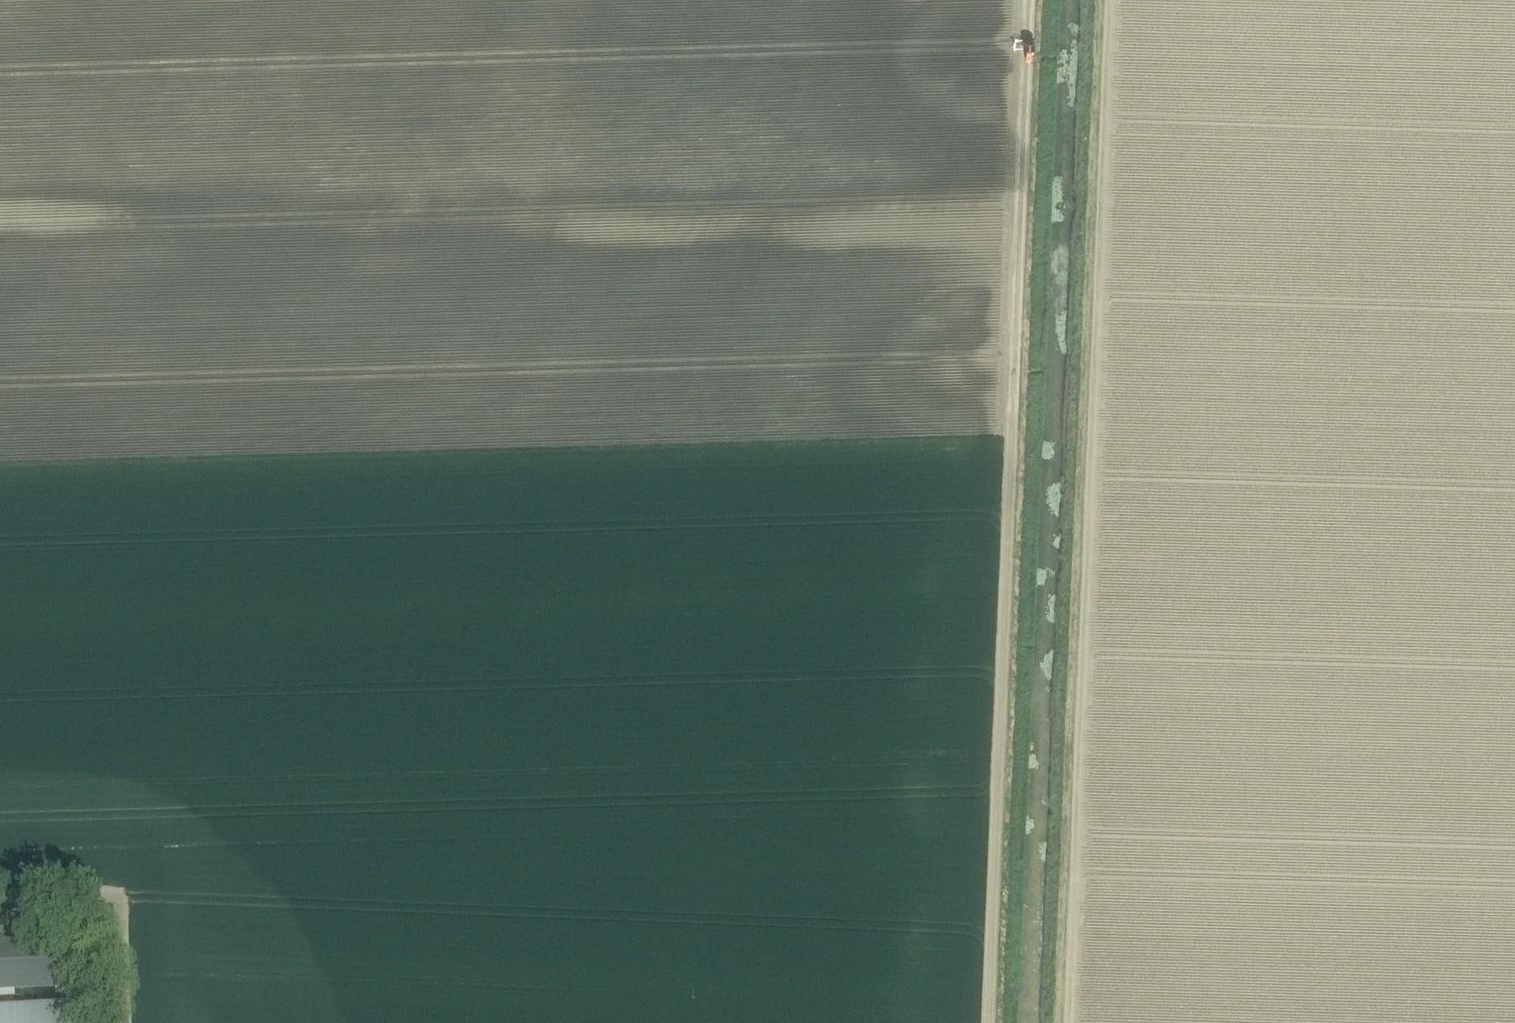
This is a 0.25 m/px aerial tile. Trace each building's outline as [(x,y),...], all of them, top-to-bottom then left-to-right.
[(75,992),(73,941),(0,944),(0,995),(75,992)]
